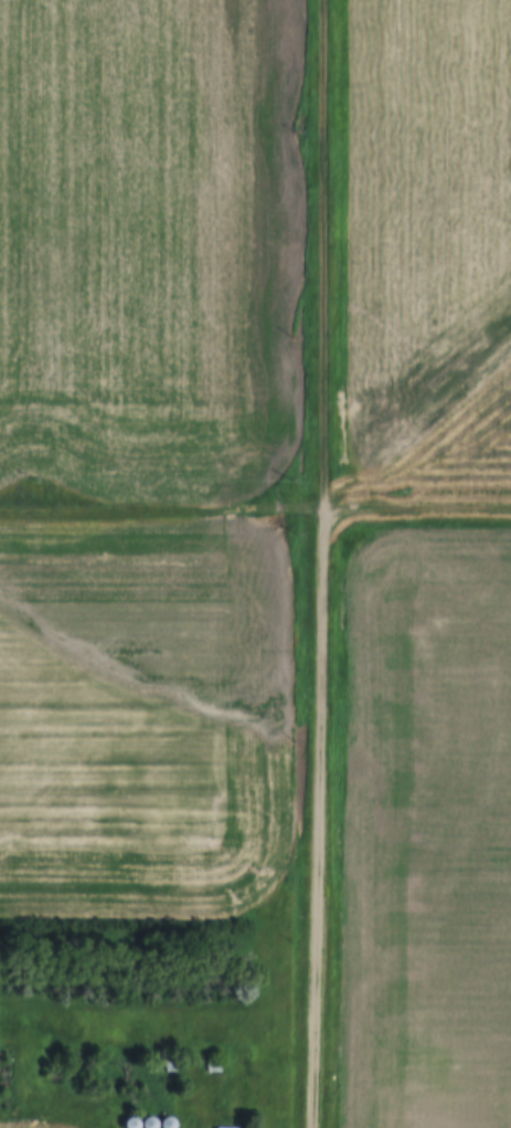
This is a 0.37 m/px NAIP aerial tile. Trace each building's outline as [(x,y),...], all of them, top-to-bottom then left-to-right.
[(210,1056),(223,1057),(223,1071),(210,1071),(210,1056)] [(168,1061),(179,1061),(179,1071),(168,1071),(168,1061)] [(140,1125),(139,1127),(125,1127),(124,1124),(126,1118),(132,1116),(138,1118),(140,1125)] [(159,1124),(157,1127),(144,1127),(142,1124),(145,1118),(151,1116),(157,1118),(159,1124)] [(178,1124),(175,1127),(163,1127),(161,1124),(163,1118),(169,1116),(175,1118),(178,1124)]
